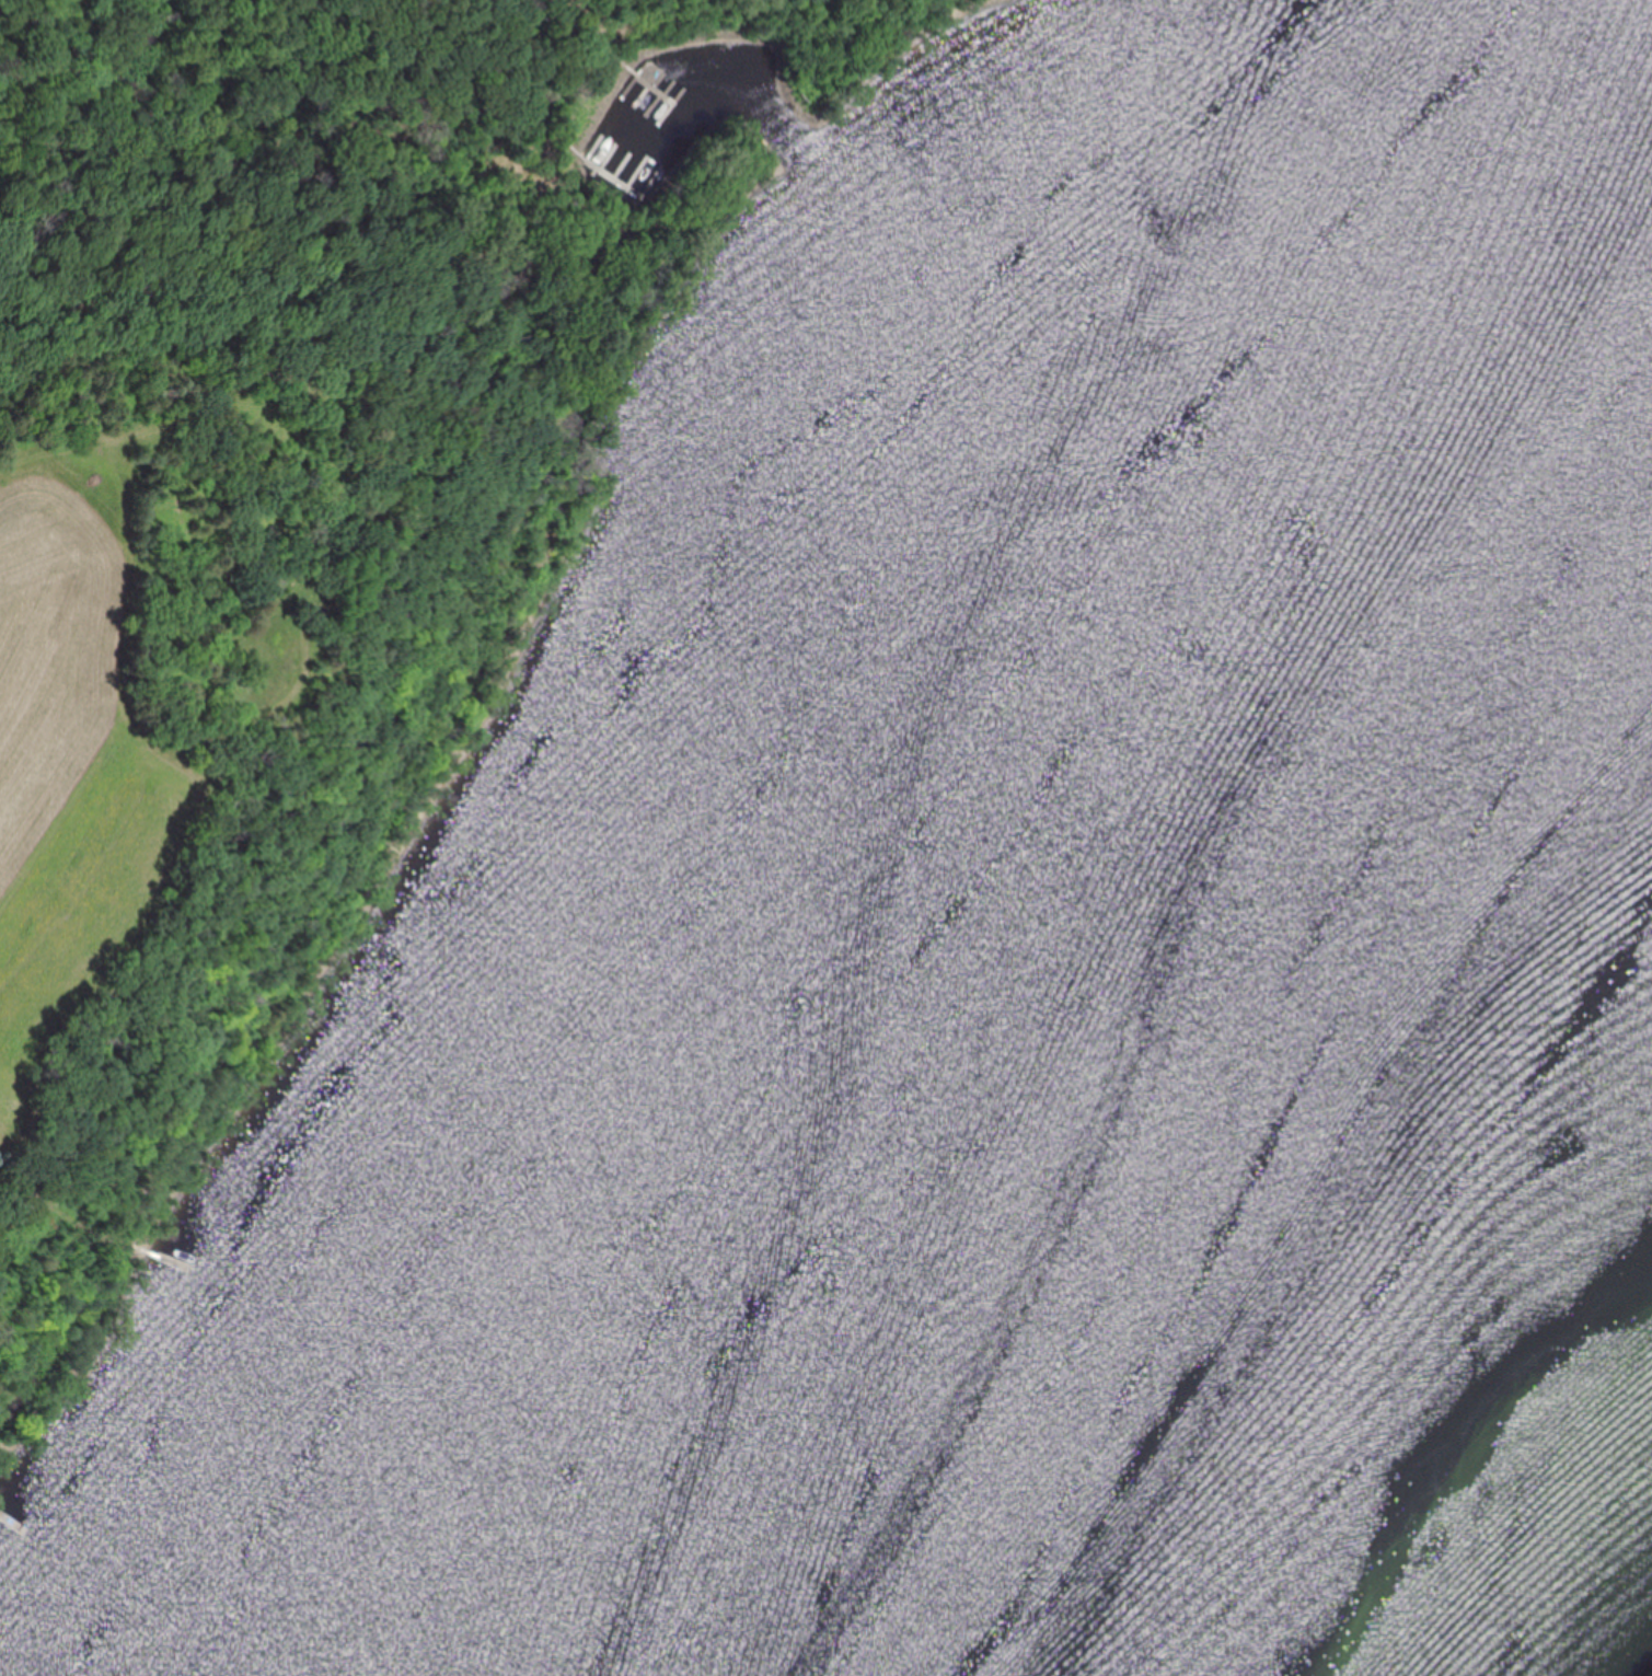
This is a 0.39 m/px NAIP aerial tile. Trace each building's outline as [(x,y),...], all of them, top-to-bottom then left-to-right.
[(617,182),(633,158),(603,137),(587,161),(617,182)]
